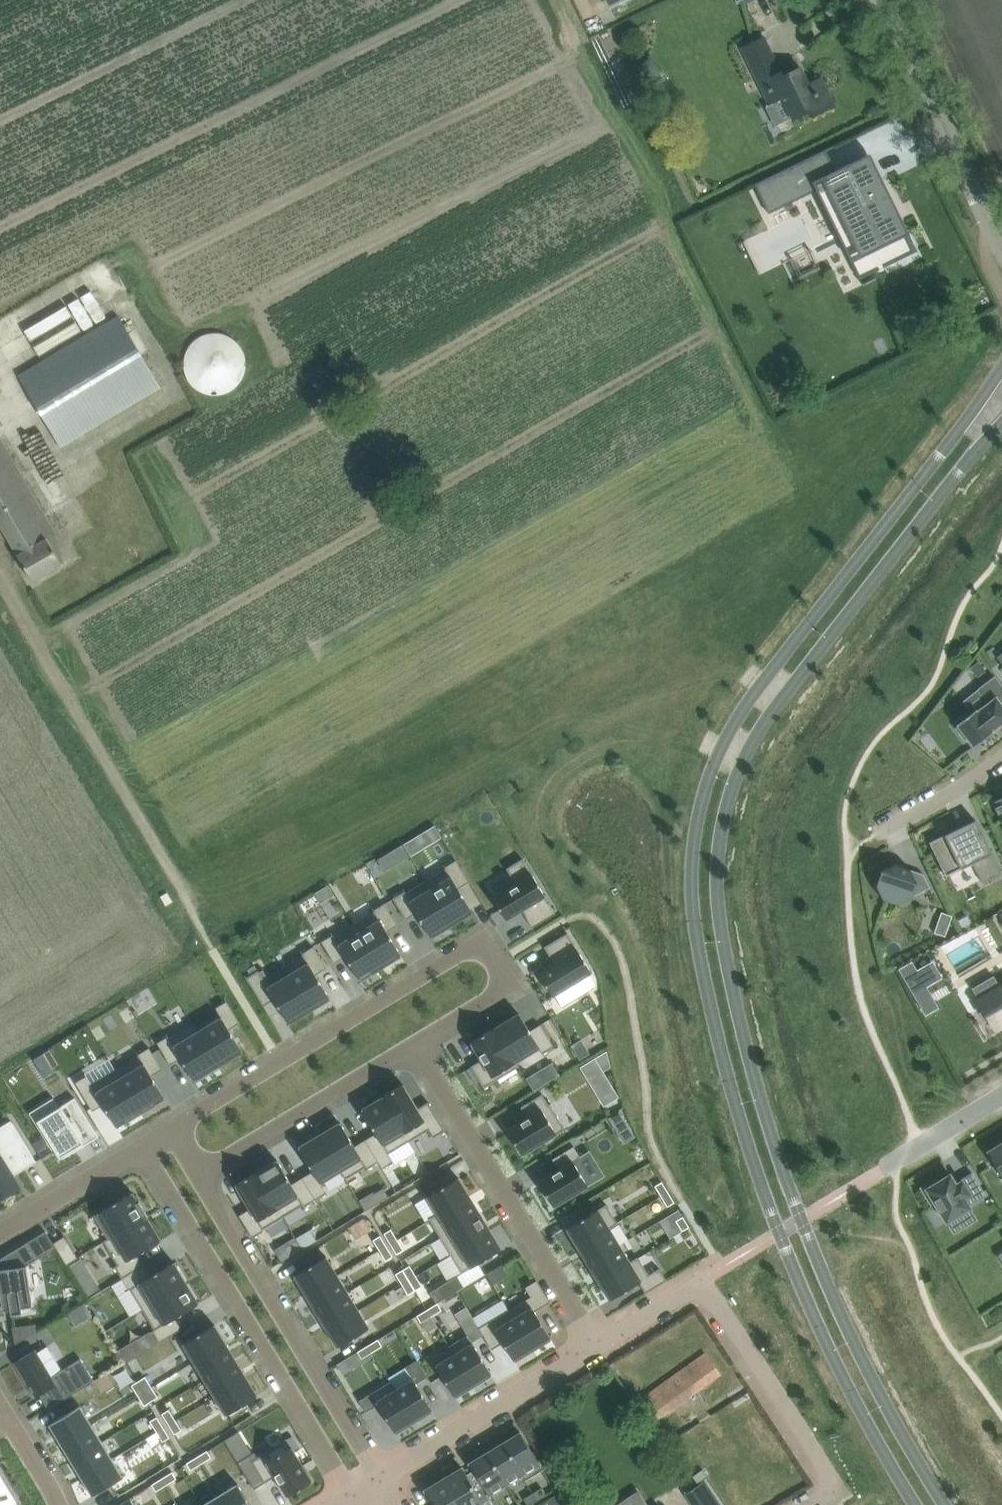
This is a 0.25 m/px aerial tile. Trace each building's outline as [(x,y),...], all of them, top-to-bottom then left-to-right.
[(812,116),(817,114),(835,105),(821,78),(809,84),(801,67),(783,75),(764,37),(742,47),(770,104),(783,97),(794,119),(810,111),(812,116)] [(661,71),(651,58),(642,66),(652,78),(661,71)] [(836,170),(813,181),(817,190),(831,218),(848,253),(860,278),(867,275),(885,266),(918,250),(907,228),(870,153),(837,169),(836,170)] [(795,164),(754,184),(769,213),(810,193),(796,165),(795,164)] [(69,298),(76,324),(100,318),(93,291),(69,298)] [(19,374),(62,447),(162,386),(119,314),(19,374)] [(188,334),(187,388),(239,389),(240,335),(188,334)] [(49,520),(43,511),(0,437),(0,523),(33,580),(50,570),(62,563),(48,539),(57,534),(49,520)] [(24,466),(45,506),(66,495),(45,456),(24,466)] [(986,670),(979,661),(971,667),(978,676),(986,670)] [(957,723),(958,725),(956,727),(965,739),(968,737),(975,746),(994,731),(992,729),(996,727),(1001,723),(1001,684),(995,675),(979,687),(990,701),(978,710),(977,709),(957,723)] [(993,799),(1001,817),(1001,795),(993,799)] [(973,862),(983,882),(1001,873),(1001,872),(976,819),(930,842),(946,875),(973,862)] [(403,843),(393,849),(400,861),(410,855),(404,844),(403,843)] [(516,883),(493,896),(507,919),(523,909),(533,927),(556,913),(546,895),(532,873),(523,858),(507,868),(516,883)] [(446,868),(426,880),(452,924),(473,912),(471,909),(459,888),(469,881),(470,881),(456,860),(445,866),(446,868)] [(882,870),(877,884),(883,899),(898,904),(910,898),(910,897),(912,896),(916,883),(929,888),(931,887),(924,873),(906,867),(907,867),(896,863),(882,870)] [(406,890),(393,898),(407,920),(417,913),(432,937),(452,924),(426,880),(406,892),(406,890)] [(375,911),(355,923),(381,967),(402,955),(388,931),(398,924),(385,903),(374,909),(375,911)] [(935,932),(945,936),(952,918),(941,914),(935,932)] [(334,934),(322,941),(335,962),(346,956),(361,981),(373,974),(372,973),(381,967),(355,923),(334,935),(334,934)] [(592,969),(568,930),(544,944),(555,961),(539,970),(553,993),(592,969)] [(283,966),(282,967),(285,971),(286,970),(310,1010),(331,998),(316,974),(327,967),(314,946),(303,953),(304,954),(283,966)] [(245,974),(245,975),(247,977),(264,1006),(264,1005),(275,999),(281,1009),(289,1023),(310,1010),(286,970),(285,971),(266,982),(259,970),(247,977),(245,974)] [(996,1027),(1001,1023),(1001,977),(999,973),(976,986),(983,998),(980,1000),(996,1027)] [(920,1007),(943,995),(934,978),(911,990),(920,1007)] [(197,1026),(196,1026),(197,1029),(219,1065),(243,1051),(230,1028),(240,1022),(227,1000),(226,998),(225,998),(227,1000),(216,1007),(219,1012),(197,1026)] [(520,1012),(496,1026),(517,1061),(541,1047),(544,1051),(555,1044),(542,1023),(531,1029),(520,1012)] [(168,1036),(158,1042),(171,1064),(181,1057),(195,1080),(219,1065),(197,1029),(196,1026),(197,1026),(194,1022),(170,1037),(169,1035),(167,1033),(168,1036)] [(494,1076),(517,1061),(496,1026),(472,1041),(483,1058),(472,1065),(485,1086),(496,1080),(494,1076)] [(582,1038),(572,1045),(581,1059),(591,1053),(582,1038)] [(140,1055),(116,1069),(120,1076),(142,1113),(157,1104),(156,1103),(166,1097),(152,1075),(163,1068),(150,1047),(139,1053),(138,1051),(137,1051),(139,1053),(140,1055)] [(50,1048),(34,1058),(45,1076),(61,1066),(50,1048)] [(603,1071),(603,1070),(611,1066),(607,1051),(595,1058),(603,1071)] [(552,1061),(525,1073),(531,1087),(558,1075),(552,1061)] [(480,1080),(471,1066),(466,1069),(475,1083),(480,1080)] [(504,1088),(521,1078),(515,1067),(497,1077),(504,1088)] [(87,1075),(76,1082),(93,1110),(104,1104),(117,1126),(127,1120),(128,1121),(142,1113),(120,1076),(116,1069),(92,1083),(87,1075),(86,1072),(85,1073),(87,1075)] [(610,1082),(596,1090),(605,1104),(619,1096),(610,1082)] [(404,1083),(383,1096),(405,1132),(409,1140),(410,1141),(429,1129),(434,1137),(446,1129),(429,1101),(418,1108),(404,1083)] [(528,1117),(508,1129),(523,1154),(565,1128),(551,1103),(552,1102),(549,1104),(543,1093),(521,1106),(528,1117)] [(383,1096),(362,1109),(376,1133),(366,1139),(379,1160),(379,1161),(383,1167),(394,1161),(389,1152),(409,1140),(405,1132),(383,1096)] [(35,1121),(57,1159),(80,1145),(77,1141),(92,1132),(73,1099),(35,1121)] [(12,1120),(0,1128),(0,1198),(19,1186),(10,1170),(34,1156),(12,1120)] [(341,1121),(320,1134),(342,1170),(341,1170),(346,1178),(367,1166),(368,1167),(379,1161),(379,1160),(366,1139),(355,1145),(341,1121)] [(618,1132),(625,1142),(636,1136),(629,1125),(618,1132)] [(320,1134),(299,1146),(313,1170),(303,1176),(316,1198),(327,1191),(321,1182),(341,1170),(342,1170),(320,1134)] [(988,1151),(1001,1173),(1001,1143),(988,1151)] [(581,1155),(575,1144),(553,1157),(560,1168),(540,1180),(555,1205),(589,1184),(574,1160),(581,1155)] [(278,1159),(257,1172),(279,1208),(284,1216),(304,1203),(305,1205),(316,1198),(303,1176),(292,1183),(278,1159)] [(257,1171),(236,1184),(251,1208),(240,1214),(253,1236),(264,1229),(263,1228),(284,1216),(279,1208),(257,1172),(257,1171)] [(986,1194),(974,1173),(957,1183),(951,1173),(936,1182),(934,1179),(922,1186),(931,1202),(934,1200),(946,1221),(971,1207),(969,1204),(986,1194)] [(459,1177),(427,1196),(438,1213),(439,1214),(470,1195),(459,1177)] [(662,1195),(669,1191),(662,1181),(656,1185),(662,1195)] [(94,1214),(91,1216),(91,1217),(94,1215),(108,1238),(109,1239),(147,1215),(148,1216),(149,1216),(140,1200),(139,1201),(133,1191),(94,1214)] [(669,1191),(662,1195),(668,1206),(675,1202),(669,1191)] [(438,1213),(430,1218),(430,1219),(441,1236),(449,1231),(481,1212),(470,1195),(439,1214),(438,1213)] [(599,1208),(567,1227),(578,1246),(610,1227),(610,1228),(619,1223),(618,1222),(607,1203),(599,1208)] [(449,1231),(441,1236),(451,1254),(460,1249),(491,1230),(481,1212),(449,1231)] [(108,1238),(104,1240),(118,1264),(116,1265),(113,1267),(116,1266),(123,1277),(144,1264),(138,1254),(162,1240),(148,1216),(147,1215),(109,1239),(108,1238)] [(690,1226),(683,1215),(676,1220),(683,1230),(690,1226)] [(610,1227),(578,1246),(589,1263),(620,1244),(610,1228),(610,1227)] [(391,1243),(398,1239),(392,1228),(385,1233),(391,1243)] [(460,1249),(451,1254),(463,1272),(471,1267),(502,1248),(491,1230),(460,1249)] [(54,1242),(67,1264),(78,1257),(65,1235),(54,1242)] [(374,1239),(380,1249),(387,1245),(381,1235),(374,1239)] [(398,1239),(391,1243),(397,1253),(404,1249),(398,1239)] [(0,1269),(0,1287),(4,1310),(11,1309),(12,1314),(23,1312),(22,1307),(33,1305),(27,1265),(38,1258),(28,1242),(0,1259),(0,1261),(1,1269),(0,1269)] [(620,1244),(589,1263),(599,1281),(631,1262),(630,1261),(620,1244)] [(393,1255),(387,1245),(380,1249),(386,1260),(393,1255)] [(296,1274),(307,1292),(338,1273),(327,1255),(296,1274)] [(631,1262),(599,1281),(611,1299),(640,1282),(646,1293),(668,1280),(660,1267),(649,1274),(639,1257),(639,1256),(630,1261),(631,1262)] [(144,1264),(123,1277),(129,1288),(126,1290),(127,1290),(129,1289),(131,1288),(143,1308),(187,1282),(174,1261),(151,1275),(144,1264)] [(403,1269),(410,1279),(417,1275),(410,1265),(403,1269)] [(402,1283),(409,1279),(403,1269),(396,1273),(402,1283)] [(338,1273),(307,1292),(318,1310),(349,1291),(338,1273)] [(465,1286),(458,1274),(448,1280),(430,1291),(438,1303),(438,1302),(465,1286)] [(417,1275),(410,1279),(416,1290),(423,1285),(417,1275)] [(88,1295),(99,1289),(92,1278),(82,1284),(88,1295)] [(409,1279),(402,1283),(409,1294),(416,1290),(409,1279)] [(539,1308),(551,1301),(537,1279),(526,1286),(532,1296),(539,1308)] [(187,1282),(143,1308),(155,1329),(154,1330),(151,1331),(151,1332),(154,1330),(161,1341),(182,1328),(176,1317),(199,1303),(187,1282)] [(328,1327),(360,1308),(349,1291),(318,1310),(328,1327)] [(528,1298),(509,1309),(514,1317),(533,1349),(552,1338),(533,1306),(528,1298)] [(85,1302),(69,1312),(76,1325),(93,1314),(85,1302)] [(428,1309),(432,1316),(442,1309),(438,1302),(428,1309)] [(461,1320),(471,1313),(467,1306),(456,1313),(461,1320)] [(360,1308),(328,1327),(339,1346),(371,1327),(360,1308)] [(432,1316),(428,1309),(418,1315),(422,1322),(432,1316)] [(491,1320),(480,1327),(483,1333),(493,1349),(504,1342),(515,1360),(533,1349),(514,1317),(509,1309),(491,1320)] [(14,1327),(16,1343),(37,1330),(36,1324),(14,1327)] [(194,1361),(225,1342),(214,1324),(183,1343),(194,1361)] [(450,1345),(449,1345),(454,1354),(455,1353),(474,1385),(492,1374),(473,1342),(468,1334),(450,1345)] [(379,1338),(368,1345),(373,1351),(383,1345),(379,1338)] [(141,1353),(134,1341),(119,1349),(127,1361),(141,1353)] [(194,1361),(204,1379),(236,1360),(225,1342),(194,1361)] [(362,1358),(372,1352),(373,1351),(368,1345),(358,1351),(362,1358)] [(36,1349),(15,1361),(30,1386),(32,1385),(34,1389),(33,1390),(36,1396),(40,1394),(49,1408),(95,1380),(82,1358),(52,1376),(36,1349)] [(454,1354),(437,1364),(456,1396),(474,1385),(455,1353),(454,1354)] [(707,1353),(642,1399),(653,1416),(656,1420),(721,1373),(718,1369),(707,1353)] [(396,1389),(395,1389),(414,1421),(433,1410),(416,1382),(427,1376),(417,1359),(406,1366),(414,1378),(396,1389)] [(246,1377),(236,1360),(204,1379),(215,1396),(246,1377)] [(139,1380),(145,1390),(152,1386),(146,1376),(139,1380)] [(258,1395),(246,1377),(215,1396),(226,1414),(258,1395)] [(145,1390),(139,1380),(132,1384),(139,1394),(145,1390)] [(372,1392),(360,1399),(367,1411),(379,1403),(379,1404),(396,1432),(414,1421),(395,1389),(396,1389),(391,1380),(390,1381),(372,1392)] [(152,1386),(145,1390),(152,1400),(159,1396),(152,1386)] [(145,1405),(152,1400),(145,1390),(139,1394),(145,1405)] [(62,1441),(94,1422),(83,1405),(52,1424),(62,1441)] [(169,1423),(176,1419),(170,1408),(163,1413),(169,1423)] [(151,1420),(157,1431),(164,1426),(158,1416),(151,1420)] [(176,1419),(169,1423),(175,1433),(182,1429),(176,1419)] [(62,1441),(73,1459),(104,1440),(94,1422),(62,1441)] [(164,1426),(157,1431),(163,1440),(163,1441),(170,1437),(164,1426)] [(153,1445),(163,1440),(157,1431),(148,1437),(153,1445)] [(526,1480),(527,1479),(544,1469),(521,1432),(517,1435),(513,1438),(504,1443),(523,1473),(522,1474),(526,1480)] [(73,1459),(84,1478),(116,1459),(104,1440),(73,1459)] [(501,1445),(497,1447),(488,1453),(506,1483),(522,1474),(523,1473),(504,1443),(501,1445)] [(263,1454),(252,1460),(265,1482),(276,1476),(288,1495),(313,1480),(292,1446),(268,1461),(263,1454)] [(198,1456),(202,1462),(212,1456),(208,1450),(198,1456)] [(506,1483),(488,1453),(471,1463),(484,1485),(489,1494),(506,1483)] [(192,1469),(202,1462),(198,1456),(188,1462),(192,1469)] [(125,1475),(116,1459),(84,1478),(94,1494),(125,1475)] [(484,1485),(476,1489),(463,1467),(445,1478),(461,1504),(488,1504),(486,1501),(484,1502),(482,1498),(489,1494),(484,1485)] [(10,1489),(19,1503),(21,1503),(12,1489),(0,1469),(0,1492),(10,1489)] [(174,1471),(163,1478),(167,1484),(178,1477),(174,1471)] [(689,1489),(700,1504),(703,1504),(719,1494),(707,1477),(689,1489)] [(157,1491),(167,1484),(163,1478),(153,1484),(157,1491)] [(445,1478),(426,1490),(435,1504),(434,1504),(461,1504),(445,1478)] [(224,1504),(248,1504),(235,1484),(218,1494),(224,1504)] [(539,1499),(547,1494),(543,1487),(534,1492),(539,1499)] [(534,1492),(525,1498),(529,1504),(530,1504),(539,1499),(534,1492)] [(558,1492),(548,1498),(552,1504),(566,1504),(558,1492)] [(200,1504),(201,1504),(224,1504),(218,1494),(200,1504)]
